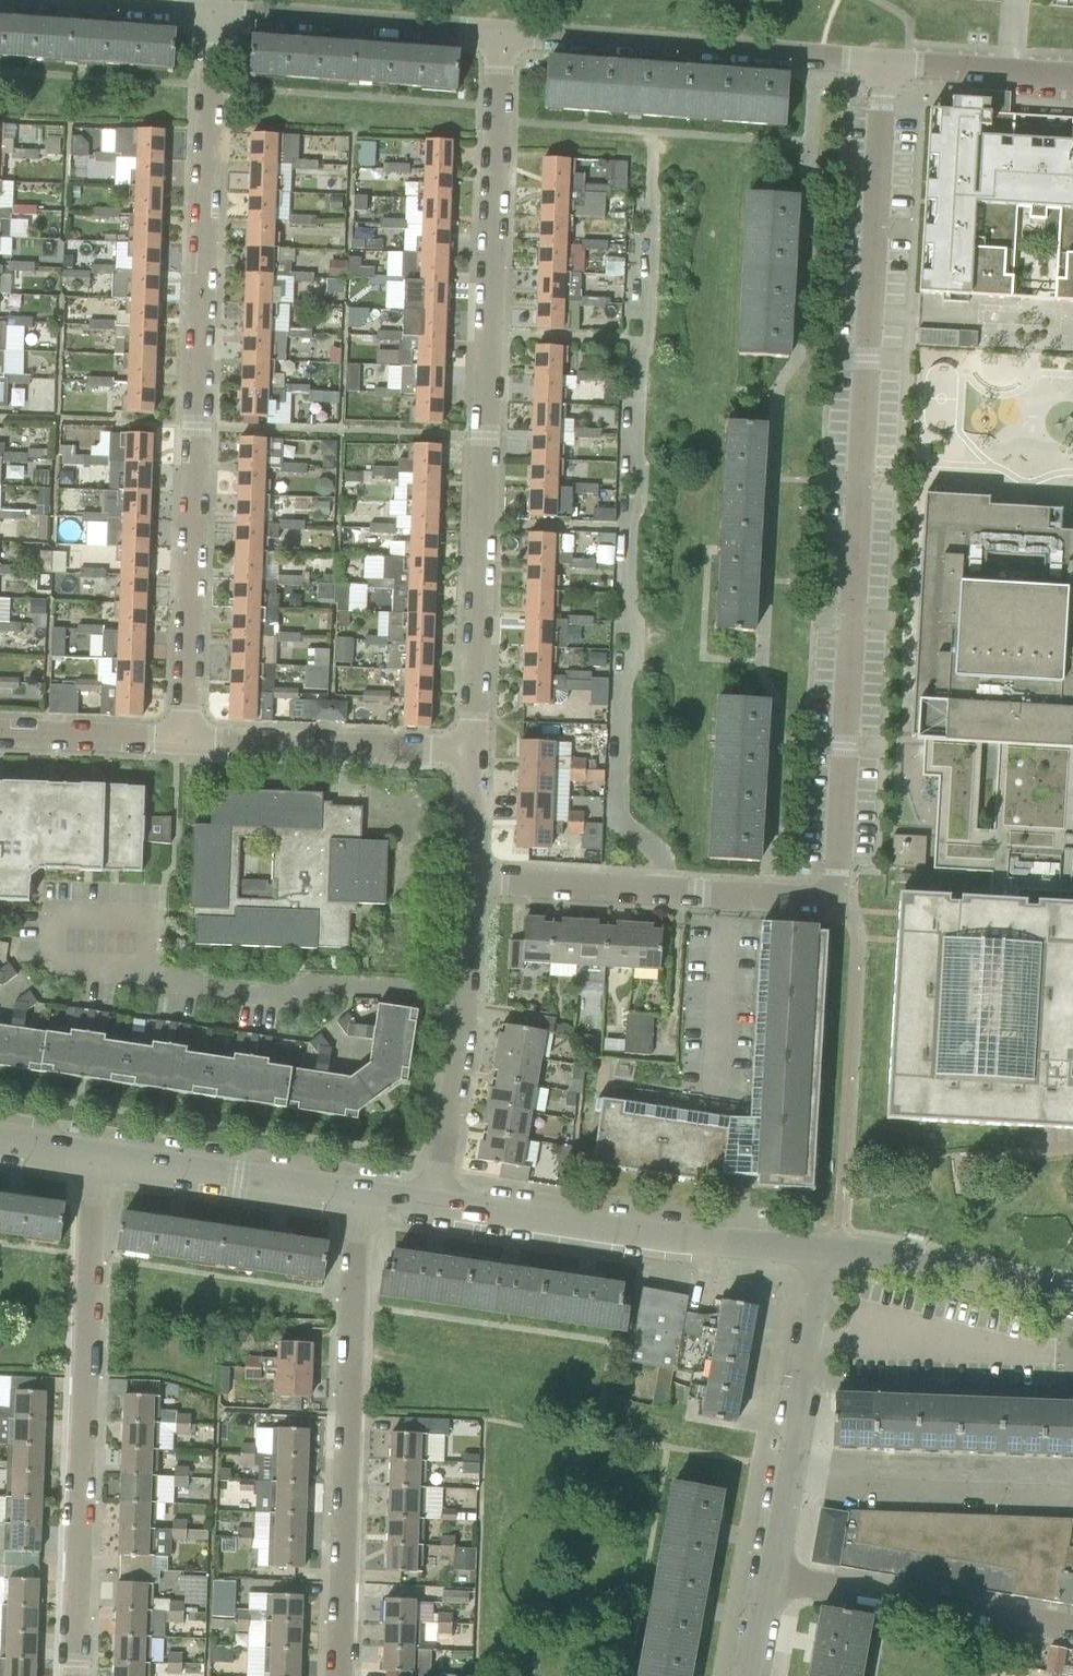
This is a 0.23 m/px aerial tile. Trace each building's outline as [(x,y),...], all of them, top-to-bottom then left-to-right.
[(70,65),(73,25),(0,20),(0,60),(70,65)] [(174,73),(176,33),(73,25),(70,65),(174,73)] [(251,78),(354,86),(357,46),(254,39),(251,78)] [(457,94),(460,54),(357,46),(354,86),(457,94)] [(629,65),(550,59),(546,109),(626,115),(629,65)] [(709,71),(629,65),(626,115),(706,121),(709,71)] [(786,127),(789,78),(789,77),(709,71),(706,121),(786,127)] [(1071,152),(1013,149),(1015,115),(1001,114),(1002,102),(991,102),(991,101),(952,99),(952,111),(931,110),(928,157),(920,293),(1012,298),(1018,208),(1030,208),(1030,219),(1047,220),(1047,209),(1060,210),(1055,301),(1072,302),(1072,121),(1071,152)] [(14,154),(14,149),(14,139),(4,140),(4,125),(0,124),(0,154),(14,154)] [(164,159),(165,131),(133,129),(117,128),(117,131),(116,131),(115,152),(117,152),(117,153),(108,153),(108,162),(115,163),(122,163),(123,158),(137,158),(137,159),(164,159)] [(283,135),(252,134),(251,162),(277,163),(277,164),(293,164),(293,169),(306,170),(306,161),(299,160),(300,136),(283,135)] [(90,155),(90,144),(83,136),(73,136),(73,155),(90,155)] [(48,154),(60,154),(61,138),(49,138),(48,154)] [(420,156),(425,156),(425,169),(452,170),(453,141),(420,140),(420,156)] [(356,152),(376,153),(376,143),(357,142),(356,152)] [(14,149),(14,154),(14,158),(27,159),(27,150),(14,149)] [(39,150),(27,150),(27,159),(39,159),(39,150)] [(97,153),(97,156),(96,162),(108,162),(108,153),(97,153)] [(122,163),(115,163),(114,186),(131,186),(163,188),(164,159),(137,159),(137,158),(123,158),(122,163)] [(544,159),(543,187),(582,189),(583,176),(575,175),(575,160),(544,159)] [(306,161),(306,170),(319,170),(319,161),(306,161)] [(610,186),(597,185),(597,194),(607,195),(611,195),(611,190),(627,190),(628,161),(612,161),(610,186)] [(250,191),(281,192),(282,178),(277,178),(277,164),(277,163),(251,162),(250,191)] [(384,172),(397,173),(398,164),(384,163),(384,172)] [(410,173),(410,165),(398,164),(397,173),(410,173)] [(419,183),(419,197),(451,198),(452,170),(425,169),(424,183),(419,183)] [(606,218),(607,195),(597,194),(597,185),(584,184),(584,189),(582,189),(543,187),(542,215),(573,217),(606,218)] [(81,187),(71,186),(71,198),(80,198),(81,187)] [(162,216),(163,188),(131,186),(130,202),(136,202),(136,215),(162,216)] [(281,208),(281,192),(250,191),(249,219),(275,220),(276,207),(281,208)] [(794,278),(795,260),(789,260),(790,245),(795,245),(796,231),(791,231),(792,216),(797,216),(798,198),(754,195),(752,212),(747,212),(744,260),(750,260),(749,275),(794,278)] [(343,209),(343,197),(331,196),(331,209),(343,209)] [(355,211),(368,211),(368,196),(355,196),(355,211)] [(423,225),(450,226),(451,198),(419,197),(418,212),(423,212),(423,225)] [(0,209),(0,238),(10,238),(11,215),(24,215),(25,205),(12,204),(11,210),(0,209)] [(25,205),(24,215),(37,216),(38,206),(25,205)] [(107,218),(107,208),(95,208),(95,217),(107,218)] [(121,209),(107,208),(107,218),(121,218),(121,209)] [(161,244),(162,216),(136,215),(135,228),(129,228),(129,242),(129,243),(161,244)] [(304,225),(304,216),(291,215),(290,225),(304,225)] [(573,232),(573,217),(542,215),(541,244),(567,245),(568,232),(573,232)] [(304,216),(304,225),(316,226),(317,216),(304,216)] [(395,229),(395,219),(382,218),(382,228),(395,229)] [(275,234),(275,220),(249,219),(248,247),(279,248),(280,234),(275,234)] [(408,229),(408,224),(408,220),(395,219),(395,229),(407,229),(408,229)] [(423,225),(422,238),(416,238),(416,253),(449,255),(450,226),(423,225)] [(364,249),(365,240),(354,239),(353,249),(364,249)] [(596,250),(596,241),(583,241),(582,249),(591,250),(596,250)] [(596,241),(596,250),(609,250),(609,241),(596,241)] [(161,244),(129,243),(128,258),(133,258),(133,271),(160,272),(161,244)] [(572,259),(567,258),(567,245),(541,244),(540,272),(571,273),(572,259)] [(292,263),(279,262),(279,248),(248,247),(247,275),(273,276),(288,277),(288,272),(292,272),(292,263)] [(406,281),(448,283),(449,255),(416,253),(406,253),(405,277),(393,276),(393,285),(406,286),(406,281)] [(350,258),(349,277),(375,278),(375,276),(375,267),(361,267),(362,258),(350,258)] [(348,279),(348,261),(330,261),(330,279),(348,279)] [(9,271),(22,272),(22,262),(9,262),(9,271)] [(22,262),(22,272),(35,272),(35,263),(22,262)] [(105,265),(93,265),(92,265),(91,271),(91,274),(105,274),(105,265)] [(117,265),(105,265),(105,274),(114,274),(113,298),(116,298),(127,299),(158,300),(160,272),(133,271),(118,270),(117,265)] [(91,274),(91,271),(63,269),(62,285),(91,286),(91,274)] [(288,282),(303,283),(303,273),(292,272),(288,272),(288,277),(288,282)] [(566,302),(581,302),(581,298),(581,288),(581,274),(571,273),(540,272),(538,301),(566,302)] [(314,273),(304,273),(303,283),(314,283),(314,278),(314,273)] [(278,291),(273,290),(273,276),(247,275),(246,303),(277,305),(278,291)] [(791,324),(792,311),(786,310),(787,295),(793,295),(794,278),(749,275),(748,292),(742,291),(739,338),(745,339),(744,355),(789,358),(790,340),(784,339),(785,324),(791,324)] [(393,285),(393,276),(375,276),(375,278),(375,284),(393,285)] [(406,281),(406,286),(406,309),(447,311),(448,283),(406,281)] [(595,307),(595,298),(581,298),(581,302),(581,306),(595,307)] [(610,307),(611,304),(611,298),(607,298),(595,298),(595,307),(610,307)] [(127,299),(126,311),(117,311),(116,321),(117,321),(117,326),(130,327),(157,328),(158,300),(127,299)] [(570,314),(565,314),(566,302),(538,301),(537,329),(569,330),(570,314)] [(277,305),(246,303),(245,332),(271,333),(271,332),(271,320),(277,320),(277,305)] [(404,310),(403,332),(404,337),(445,339),(447,311),(406,309),(404,309),(404,310)] [(20,327),(20,318),(8,317),(7,317),(7,323),(8,322),(8,327),(20,327)] [(20,318),(20,327),(33,328),(33,318),(20,318)] [(90,330),(102,330),(103,320),(90,320),(90,330)] [(117,326),(117,321),(116,321),(115,321),(103,320),(102,330),(116,331),(117,331),(117,326)] [(8,327),(8,322),(7,323),(0,322),(0,351),(7,351),(8,327)] [(157,328),(130,327),(117,326),(117,331),(116,331),(115,353),(125,354),(125,355),(156,356),(157,328)] [(245,332),(244,360),(276,361),(286,361),(286,337),(299,338),(300,328),(286,328),(286,332),(271,332),(271,333),(245,332)] [(300,328),(299,338),(312,338),(313,329),(300,328)] [(960,331),(919,328),(919,345),(959,347),(960,331)] [(390,341),(390,331),(378,331),(378,336),(378,341),(390,341)] [(391,331),(391,341),(399,342),(403,342),(404,337),(403,332),(391,331)] [(445,339),(404,337),(403,342),(402,365),(444,367),(445,339)] [(569,347),(537,346),(536,375),(562,376),(563,362),(568,363),(569,347)] [(342,348),(331,347),(330,363),(341,364),(342,348)] [(130,370),(129,382),(129,384),(155,384),(156,356),(125,355),(124,370),(130,370)] [(268,389),(285,390),(284,385),(285,375),(276,374),(276,361),(244,360),(243,388),(268,389)] [(604,372),(604,373),(607,374),(608,361),(590,361),(590,371),(604,372)] [(361,380),(361,364),(347,364),(346,380),(361,380)] [(402,394),(417,394),(443,395),(444,367),(402,365),(402,389),(388,389),(387,397),(402,398),(402,394)] [(401,388),(401,365),(391,365),(390,387),(401,388)] [(590,382),(590,371),(577,371),(577,376),(577,381),(590,382)] [(604,372),(590,371),(590,382),(603,382),(604,373),(604,372)] [(18,375),(6,374),(5,374),(5,379),(5,384),(18,384),(18,375)] [(18,375),(18,384),(31,384),(31,375),(18,375)] [(562,389),(562,376),(536,375),(535,403),(567,404),(567,390),(567,389),(562,389)] [(101,387),(101,378),(88,377),(87,386),(101,387)] [(101,378),(101,387),(113,387),(114,387),(114,381),(114,378),(101,378)] [(620,380),(606,379),(605,398),(619,398),(620,380)] [(112,411),(123,411),(123,412),(154,413),(155,384),(129,384),(129,382),(114,381),(114,387),(113,387),(112,411)] [(310,386),(298,385),(298,394),(310,395),(310,391),(310,386)] [(258,417),(268,417),(268,389),(243,388),(241,416),(244,417),(244,423),(258,424),(258,417)] [(376,397),(387,397),(388,389),(376,388),(376,397)] [(410,423),(442,424),(443,395),(417,394),(417,408),(411,407),(410,423)] [(271,401),(271,423),(291,422),(290,400),(271,401)] [(575,433),(575,428),(575,419),(566,419),(567,404),(535,403),(533,431),(575,433)] [(317,416),(307,416),(307,425),(317,425),(317,416)] [(760,532),(766,425),(733,424),(731,458),(727,457),(725,493),(729,493),(727,530),(760,532)] [(588,439),(588,429),(575,428),(575,433),(575,438),(588,439)] [(588,429),(588,439),(601,439),(602,429),(588,429)] [(575,433),(533,431),(532,462),(564,463),(565,446),(575,446),(575,438),(575,433)] [(152,464),(153,435),(111,433),(110,456),(111,456),(110,462),(152,464)] [(282,440),(241,438),(240,466),(266,467),(266,466),(281,467),(281,473),(294,473),(294,464),(281,463),(282,440)] [(440,474),(441,446),(409,445),(409,459),(399,459),(398,467),(387,467),(386,477),(399,477),(399,473),(408,473),(440,474)] [(3,454),(3,457),(3,462),(17,463),(17,458),(17,454),(5,454),(5,455),(3,454)] [(28,463),(28,459),(28,455),(17,454),(17,458),(17,463),(28,463)] [(84,465),(84,455),(76,455),(76,456),(63,456),(62,464),(84,465)] [(97,466),(97,456),(84,455),(84,465),(97,466)] [(110,466),(110,485),(109,490),(151,492),(152,464),(110,462),(111,456),(110,456),(97,456),(97,466),(110,466)] [(335,468),(335,457),(324,457),(324,468),(335,468)] [(572,489),(558,488),(559,475),(564,476),(564,463),(532,462),(531,491),(572,493),(572,489)] [(307,464),(294,464),(294,473),(307,473),(307,464)] [(239,495),(270,496),(271,482),(266,482),(266,467),(240,466),(239,495)] [(373,476),(386,477),(387,467),(374,467),(373,476)] [(33,470),(33,485),(49,486),(50,471),(33,470)] [(363,483),(363,473),(346,472),(345,482),(363,483)] [(408,473),(407,501),(439,503),(440,474),(408,473)] [(330,496),(334,489),(333,482),(326,478),(319,480),(315,486),(317,494),(323,497),(330,496)] [(573,493),(585,494),(586,484),(573,484),(573,493)] [(586,484),(585,494),(599,495),(599,485),(586,484)] [(37,507),(50,507),(50,488),(37,488),(37,507)] [(150,520),(151,492),(109,490),(107,490),(106,505),(108,505),(107,514),(107,518),(150,520)] [(531,491),(530,516),(562,517),(571,518),(572,493),(531,491)] [(1061,530),(1061,529),(1062,510),(990,505),(990,498),(926,494),(924,524),(937,525),(931,629),(925,738),(933,738),(932,746),(925,746),(923,777),(939,777),(936,831),(935,853),(934,870),(991,873),(990,899),(961,897),(961,903),(1027,907),(1027,901),(1018,901),(1019,890),(1071,893),(1072,882),(1062,881),(1063,861),(1064,839),(1070,746),(1072,746),(1072,531),(1061,530)] [(237,523),(264,524),(264,512),(269,512),(270,496),(239,495),(237,523)] [(330,515),(330,502),(314,501),(314,514),(330,515)] [(407,501),(407,502),(407,516),(403,516),(402,529),(412,530),(438,531),(439,503),(407,501)] [(617,523),(618,509),(596,508),(596,522),(617,523)] [(14,519),(14,509),(1,509),(1,514),(0,519),(14,519)] [(26,510),(14,509),(14,519),(26,520),(26,510)] [(94,523),(95,513),(83,513),(82,522),(94,523)] [(94,523),(107,523),(107,518),(107,514),(95,513),(94,523)] [(40,515),(40,516),(40,525),(39,540),(48,540),(49,515),(40,515)] [(150,520),(107,518),(107,523),(106,546),(117,547),(149,548),(150,520)] [(236,551),(268,552),(269,538),(279,539),(279,530),(292,530),(292,521),(279,520),(279,524),(264,524),(237,523),(236,551)] [(292,521),(292,530),(305,530),(306,521),(292,521)] [(383,533),(384,524),(371,524),(370,533),(383,533)] [(384,524),(383,533),(396,534),(396,525),(384,524)] [(406,543),(405,558),(437,559),(438,531),(412,530),(412,543),(406,543)] [(723,597),(721,630),(754,631),(760,532),(727,530),(725,561),(721,561),(719,596),(723,597)] [(562,535),(529,534),(528,562),(555,563),(556,551),(561,551),(561,546),(562,535)] [(149,548),(117,547),(116,562),(121,562),(120,575),(121,575),(148,576),(149,548)] [(41,551),(40,572),(52,572),(53,552),(41,551)] [(280,553),(268,552),(236,551),(235,579),(277,581),(277,577),(279,577),(280,553)] [(405,558),(386,558),(384,581),(394,581),(394,585),(436,587),(437,559),(405,558)] [(571,559),(570,569),(584,570),(584,560),(571,559)] [(584,560),(584,570),(596,570),(597,560),(584,560)] [(560,592),(560,577),(555,577),(555,564),(555,563),(528,562),(527,591),(560,592)] [(11,566),(0,566),(0,575),(11,575),(11,566)] [(11,566),(11,575),(24,576),(24,567),(11,566)] [(93,578),(93,568),(81,568),(80,578),(93,578)] [(106,569),(93,568),(93,578),(106,579),(106,569)] [(116,587),(115,603),(147,604),(148,576),(121,575),(121,588),(116,587)] [(266,609),(266,595),(277,595),(277,585),(290,586),(290,577),(279,577),(277,577),(277,581),(235,579),(234,608),(266,609)] [(303,577),(290,577),(290,586),(303,586),(303,583),(303,577)] [(381,589),(381,580),(368,580),(368,589),(381,589)] [(392,613),(403,614),(435,615),(436,587),(394,585),(394,581),(384,581),(381,580),(381,589),(393,590),(392,613)] [(335,585),(335,583),(323,583),(323,584),(318,584),(318,599),(335,600),(336,585),(335,585)] [(350,609),(366,610),(367,584),(351,583),(350,609)] [(336,585),(335,600),(335,603),(338,603),(338,611),(348,612),(349,585),(336,585)] [(559,607),(560,592),(527,591),(526,619),(554,619),(554,607),(559,607)] [(47,615),(47,601),(31,600),(31,614),(47,615)] [(115,603),(115,604),(104,603),(103,626),(92,626),(91,634),(104,635),(105,631),(146,632),(147,604),(115,603)] [(233,636),(277,637),(277,632),(278,609),(266,609),(234,608),(233,636)] [(349,628),(350,613),(339,613),(339,627),(349,628)] [(435,615),(403,614),(402,642),(434,643),(435,615)] [(582,626),(582,616),(568,616),(568,620),(568,625),(582,626)] [(594,626),(595,617),(582,616),(582,626),(594,626)] [(568,649),(568,625),(568,620),(554,619),(526,619),(525,647),(558,648),(568,649)] [(0,622),(0,631),(8,631),(9,623),(0,622)] [(9,622),(8,631),(21,632),(21,623),(9,622)] [(78,634),(91,634),(92,626),(79,625),(78,634)] [(54,628),(52,657),(65,657),(66,629),(54,628)] [(113,659),(145,660),(146,632),(105,631),(104,635),(103,659),(113,659)] [(289,633),(277,632),(277,637),(277,642),(289,642),(289,633)] [(301,634),(289,633),(289,642),(301,642),(301,638),(301,634)] [(277,665),(277,642),(277,637),(233,636),(232,664),(277,666),(277,665)] [(379,645),(379,637),(366,636),(366,645),(379,645)] [(379,637),(379,645),(392,646),(392,637),(379,637)] [(337,639),(336,662),(343,662),(352,663),(354,640),(337,639)] [(434,643),(402,642),(401,670),(433,671),(434,643)] [(557,663),(558,648),(525,647),(524,675),(551,676),(552,662),(557,663)] [(308,667),(329,668),(329,667),(330,667),(330,649),(309,649),(308,666),(308,667)] [(589,666),(607,667),(608,653),(589,652),(589,666)] [(113,659),(112,674),(118,674),(118,687),(144,688),(145,660),(113,659)] [(273,688),(275,688),(276,672),(306,674),(305,689),(328,689),(329,668),(308,667),(308,666),(306,666),(306,667),(277,665),(277,666),(232,664),(231,692),(273,693),(273,688)] [(432,700),(433,671),(401,670),(400,685),(405,685),(405,699),(432,700)] [(566,677),(565,681),(579,681),(579,673),(566,672),(566,677)] [(579,673),(579,681),(592,682),(592,674),(579,673)] [(566,691),(565,681),(566,677),(551,676),(524,675),(523,704),(555,705),(555,703),(561,703),(567,698),(567,691),(566,691)] [(20,680),(7,679),(6,689),(20,689),(20,680)] [(89,691),(89,681),(76,681),(76,686),(76,691),(89,691)] [(89,681),(89,691),(102,691),(102,687),(102,681),(89,681)] [(50,714),(64,714),(65,686),(63,686),(51,685),(50,714)] [(118,687),(102,687),(102,691),(101,715),(111,716),(143,717),(144,688),(118,687)] [(262,721),(272,722),(273,698),(281,698),(282,689),(275,688),(273,688),(273,693),(231,692),(230,720),(262,722),(262,721)] [(298,689),(282,689),(281,698),(298,699),(298,689)] [(377,702),(378,691),(364,691),(364,697),(364,702),(377,702)] [(391,703),(391,692),(378,691),(377,702),(391,703)] [(432,700),(405,699),(404,711),(399,711),(399,727),(431,728),(432,700)] [(769,702),(768,701),(719,699),(719,702),(720,702),(720,700),(725,701),(724,716),(718,715),(715,763),(721,764),(720,779),(764,782),(769,702)] [(313,719),(314,701),(290,700),(290,718),(313,719)] [(332,720),(333,703),(315,702),(315,720),(332,720)] [(337,720),(346,721),(347,704),(337,703),(337,720)] [(571,770),(586,770),(586,759),(572,759),(571,757),(553,757),(554,742),(522,741),(521,768),(553,769),(566,770),(571,770)] [(588,770),(600,771),(601,761),(588,760),(588,770)] [(520,795),(552,796),(566,796),(566,770),(553,769),(521,768),(520,795)] [(586,782),(605,783),(605,771),(600,771),(588,770),(586,770),(571,770),(571,782),(586,782)] [(710,859),(760,862),(764,782),(720,779),(719,796),(713,795),(710,843),(716,843),(715,858),(711,858),(711,856),(710,856),(710,859)] [(88,785),(82,785),(82,786),(49,785),(49,784),(3,782),(3,783),(0,783),(0,900),(30,902),(31,884),(32,878),(40,869),(47,870),(47,868),(67,870),(79,870),(79,871),(125,872),(143,872),(144,842),(171,844),(172,817),(144,818),(145,788),(128,787),(128,786),(88,785)] [(197,917),(196,944),(318,949),(318,947),(350,948),(351,922),(351,904),(386,905),(388,842),(362,841),(363,807),(323,806),(323,793),(213,789),(211,825),(194,825),(191,908),(202,908),(201,917),(197,917)] [(552,796),(520,795),(519,821),(551,823),(551,822),(552,796)] [(603,825),(604,824),(603,814),(584,813),(584,812),(569,812),(569,823),(603,825)] [(518,848),(550,849),(551,835),(562,835),(563,822),(551,822),(551,823),(519,821),(518,848)] [(583,834),(582,849),(602,850),(603,825),(569,823),(569,834),(583,834)] [(926,869),(927,853),(928,837),(894,835),(892,867),(926,869)] [(242,895),(268,895),(268,881),(243,880),(242,895)] [(898,937),(887,1119),(1072,1130),(1072,1079),(1071,1079),(1071,1066),(1072,1066),(1072,904),(1038,902),(1037,908),(1027,908),(1027,907),(961,903),(950,903),(950,897),(900,894),(898,937)] [(511,940),(509,969),(524,970),(525,961),(551,963),(554,920),(526,918),(525,941),(511,940)] [(581,921),(554,920),(551,963),(551,977),(578,978),(581,921)] [(578,982),(604,983),(605,966),(607,923),(581,921),(578,978),(578,982)] [(691,1180),(722,1184),(723,1174),(758,1176),(758,1187),(813,1190),(815,1159),(818,1159),(818,1156),(815,1156),(819,1095),(821,1095),(822,1092),(819,1092),(823,1031),(825,1031),(825,1028),(823,1028),(826,967),(829,967),(829,964),(827,964),(828,932),(774,929),(774,924),(763,923),(763,929),(762,929),(761,951),(751,1122),(703,1115),(625,1103),(603,1100),(598,1099),(597,1100),(596,1110),(601,1111),(593,1165),(624,1170),(624,1172),(627,1173),(628,1170),(688,1179),(687,1181),(690,1182),(691,1180)] [(634,924),(607,923),(605,966),(632,968),(634,924)] [(660,970),(663,926),(634,924),(632,968),(660,970)] [(18,975),(9,963),(0,971),(0,985),(4,986),(4,985),(18,975)] [(332,1048),(331,1048),(321,1034),(310,1043),(318,1054),(316,1071),(269,1064),(273,1037),(238,1032),(235,1059),(188,1052),(192,1025),(157,1020),(153,1047),(106,1040),(110,1013),(75,1008),(71,1036),(25,1029),(27,1011),(39,1003),(30,991),(16,1002),(12,1028),(0,1026),(0,1067),(359,1119),(360,1112),(375,1100),(356,1074),(351,1078),(329,1074),(332,1048)] [(358,1025),(349,1014),(337,1022),(348,1036),(375,1040),(371,1063),(365,1067),(362,1070),(356,1074),(375,1100),(381,1096),(385,1093),(401,1082),(408,1083),(419,1010),(412,1009),(379,1004),(377,1027),(358,1025)] [(554,1034),(556,1025),(557,1019),(528,1014),(526,1028),(503,1024),(498,1052),(541,1059),(545,1032),(554,1034)] [(627,1014),(627,1026),(654,1028),(654,1016),(627,1014)] [(146,1021),(135,1019),(133,1031),(144,1033),(146,1021)] [(574,1028),(561,1025),(556,1025),(554,1034),(559,1035),(573,1037),(574,1028)] [(654,1028),(627,1026),(626,1040),(653,1041),(654,1028)] [(579,1035),(578,1039),(586,1050),(593,1051),(594,1036),(579,1035)] [(625,1052),(626,1040),(622,1039),(618,1043),(618,1051),(625,1052)] [(653,1041),(626,1040),(625,1052),(625,1053),(652,1055),(653,1041)] [(498,1052),(495,1070),(493,1079),(536,1086),(541,1059),(498,1052)] [(574,1066),(573,1080),(582,1081),(583,1067),(574,1066)] [(489,1105),(532,1112),(536,1086),(493,1079),(489,1105)] [(568,1092),(567,1106),(576,1106),(577,1092),(568,1092)] [(527,1139),(532,1112),(489,1105),(484,1132),(527,1139)] [(539,1141),(527,1139),(484,1132),(479,1160),(502,1164),(500,1178),(528,1182),(531,1168),(534,1168),(539,1141)] [(558,1172),(559,1172),(572,1173),(573,1146),(560,1145),(558,1172)] [(35,1201),(0,1196),(0,1236),(59,1245),(65,1206),(35,1201)] [(226,1229),(155,1219),(124,1214),(118,1254),(220,1269),(226,1229)] [(329,1244),(297,1240),(226,1229),(220,1269),(323,1284),(329,1244)] [(394,1265),(392,1265),(391,1275),(383,1274),(380,1295),(465,1309),(472,1264),(396,1253),(394,1265)] [(548,1275),(531,1272),(472,1264),(465,1309),(504,1315),(541,1320),(548,1275)] [(621,1314),(622,1309),(623,1299),(622,1299),(624,1286),(548,1275),(541,1320),(626,1332),(629,1310),(628,1310),(627,1315),(621,1314)] [(689,1296),(643,1288),(629,1362),(661,1368),(654,1405),(669,1408),(675,1370),(686,1312),(689,1296)] [(757,1307),(723,1301),(721,1314),(704,1315),(686,1312),(675,1370),(693,1373),(689,1396),(704,1404),(702,1417),(736,1423),(757,1307)] [(246,1356),(246,1368),(261,1369),(278,1369),(312,1370),(313,1343),(278,1342),(278,1358),(261,1357),(246,1356)] [(222,1366),(221,1379),(229,1380),(230,1366),(222,1366)] [(261,1380),(261,1369),(246,1368),(246,1380),(261,1380)] [(312,1370),(278,1369),(277,1396),(311,1398),(312,1370)] [(45,1419),(46,1392),(11,1391),(11,1408),(0,1408),(0,1418),(45,1419)] [(835,1394),(833,1446),(917,1450),(919,1397),(835,1394)] [(125,1395),(124,1422),(160,1423),(177,1424),(191,1424),(192,1415),(177,1414),(177,1411),(160,1410),(161,1396),(125,1395)] [(1000,1453),(1003,1401),(919,1397),(917,1450),(1000,1453)] [(1003,1401),(1000,1453),(1072,1456),(1072,1404),(1003,1401)] [(45,1445),(45,1419),(0,1418),(0,1445),(9,1445),(9,1444),(45,1445)] [(405,1433),(392,1432),(391,1460),(427,1461),(445,1462),(446,1435),(449,1435),(449,1420),(405,1418),(405,1433)] [(159,1449),(159,1433),(160,1423),(124,1422),(123,1448),(159,1449)] [(191,1435),(191,1424),(177,1424),(177,1434),(176,1434),(191,1435)] [(272,1428),(272,1429),(271,1456),(308,1457),(310,1429),(272,1428)] [(8,1471),(44,1472),(45,1445),(9,1444),(9,1445),(8,1471)] [(256,1445),(242,1444),(242,1446),(241,1454),(255,1455),(256,1445)] [(157,1476),(158,1465),(159,1449),(123,1448),(122,1475),(157,1476)] [(241,1465),(255,1465),(255,1455),(241,1454),(241,1465)] [(307,1483),(308,1457),(271,1456),(271,1482),(307,1483)] [(426,1488),(427,1461),(391,1460),(390,1487),(426,1488)] [(463,1474),(478,1474),(479,1463),(463,1463),(463,1474)] [(190,1467),(175,1467),(175,1477),(189,1477),(190,1467)] [(8,1471),(7,1498),(43,1499),(44,1472),(8,1471)] [(157,1476),(122,1475),(121,1502),(156,1503),(175,1504),(175,1488),(175,1477),(157,1476)] [(189,1488),(189,1477),(175,1477),(175,1488),(189,1488)] [(254,1492),(254,1480),(241,1479),(240,1491),(254,1492)] [(307,1483),(271,1482),(270,1511),(306,1513),(307,1483)] [(709,1570),(723,1491),(674,1482),(674,1485),(675,1485),(675,1484),(678,1484),(676,1499),(671,1498),(662,1545),(668,1546),(665,1562),(709,1570)] [(389,1517),(425,1519),(442,1519),(442,1509),(443,1509),(443,1488),(426,1488),(390,1487),(389,1517)] [(43,1499),(7,1498),(0,1497),(0,1524),(6,1524),(42,1525),(43,1499)] [(155,1530),(156,1503),(121,1502),(120,1529),(155,1530)] [(456,1509),(443,1509),(442,1509),(442,1519),(442,1520),(456,1520),(456,1509)] [(847,1513),(822,1509),(813,1562),(864,1570),(867,1547),(855,1545),(861,1511),(847,1510),(847,1513)] [(306,1513),(270,1511),(269,1539),(305,1540),(306,1513)] [(861,1511),(855,1545),(867,1547),(881,1550),(894,1552),(908,1554),(904,1577),(1058,1603),(1067,1548),(1072,1549),(1072,1519),(861,1511)] [(389,1517),(388,1544),(423,1545),(425,1519),(389,1517)] [(173,1530),(187,1530),(188,1520),(173,1519),(173,1530)] [(6,1524),(5,1551),(41,1553),(42,1525),(6,1524)] [(238,1527),(238,1528),(238,1537),(252,1538),(253,1528),(238,1527)] [(119,1555),(154,1557),(155,1530),(120,1529),(119,1555)] [(187,1530),(173,1530),(172,1540),(187,1541),(187,1540),(187,1530)] [(441,1546),(455,1546),(455,1535),(441,1535),(441,1546)] [(238,1537),(238,1548),(252,1548),(252,1538),(238,1537)] [(305,1540),(269,1539),(268,1549),(268,1567),(304,1568),(305,1540)] [(388,1544),(387,1571),(422,1573),(423,1545),(388,1544)] [(455,1546),(441,1546),(441,1556),(455,1556),(455,1546)] [(455,1546),(455,1556),(455,1569),(476,1570),(477,1547),(455,1546)] [(867,1547),(864,1570),(877,1573),(881,1550),(867,1547)] [(1072,1605),(1072,1549),(1067,1548),(1058,1603),(1072,1605)] [(894,1552),(881,1550),(877,1573),(890,1575),(894,1552)] [(894,1552),(890,1575),(904,1577),(908,1554),(894,1552)] [(695,1649),(706,1587),(709,1570),(665,1562),(662,1578),(656,1577),(648,1623),(653,1625),(650,1640),(695,1649)] [(185,1612),(185,1603),(207,1605),(208,1577),(180,1576),(179,1589),(186,1590),(185,1601),(170,1601),(171,1603),(170,1611),(185,1612)] [(3,1605),(39,1606),(40,1579),(0,1578),(0,1605),(3,1605)] [(235,1620),(302,1623),(303,1595),(268,1594),(267,1611),(250,1611),(235,1611),(236,1582),(214,1581),(213,1617),(235,1618),(235,1620)] [(117,1609),(152,1611),(153,1583),(118,1582),(117,1609)] [(469,1591),(443,1590),(443,1603),(469,1603),(469,1591)] [(416,1600),(386,1599),(386,1621),(421,1623),(421,1622),(433,1623),(434,1602),(416,1601),(416,1600)] [(2,1632),(38,1633),(39,1606),(3,1605),(2,1632)] [(820,1624),(810,1675),(855,1675),(855,1673),(861,1674),(872,1616),(823,1608),(820,1624)] [(116,1636),(151,1637),(164,1637),(166,1611),(152,1611),(117,1609),(116,1636)] [(185,1623),(185,1612),(170,1611),(170,1623),(185,1623)] [(438,1623),(452,1624),(453,1613),(438,1613),(438,1623)] [(301,1651),(302,1623),(235,1620),(235,1630),(249,1630),(248,1646),(248,1649),(266,1650),(301,1651)] [(386,1621),(385,1648),(420,1649),(420,1650),(432,1650),(437,1650),(439,1650),(440,1633),(438,1633),(438,1623),(433,1623),(421,1622),(421,1623),(386,1621)] [(452,1634),(452,1624),(438,1623),(438,1633),(440,1633),(452,1634)] [(1,1658),(37,1660),(38,1633),(2,1632),(0,1632),(0,1659),(1,1659),(1,1658)] [(115,1662),(150,1664),(151,1637),(116,1636),(115,1662)] [(695,1649),(650,1640),(647,1656),(642,1656),(638,1675),(690,1675),(695,1649)] [(234,1663),(234,1647),(211,1646),(210,1662),(234,1663)] [(1062,1675),(1066,1649),(1051,1646),(1047,1672),(1048,1672),(1054,1673),(1062,1675)] [(388,1675),(431,1675),(432,1650),(420,1650),(420,1649),(385,1648),(384,1671),(388,1671),(388,1675)] [(265,1675),(300,1675),(301,1651),(266,1650),(265,1675)] [(168,1664),(182,1665),(183,1653),(168,1652),(168,1664)] [(37,1660),(1,1658),(1,1659),(0,1659),(0,1675),(36,1675),(37,1660)] [(150,1664),(115,1662),(115,1675),(150,1675),(150,1664)] [(182,1674),(182,1665),(168,1664),(167,1673),(182,1674)]
